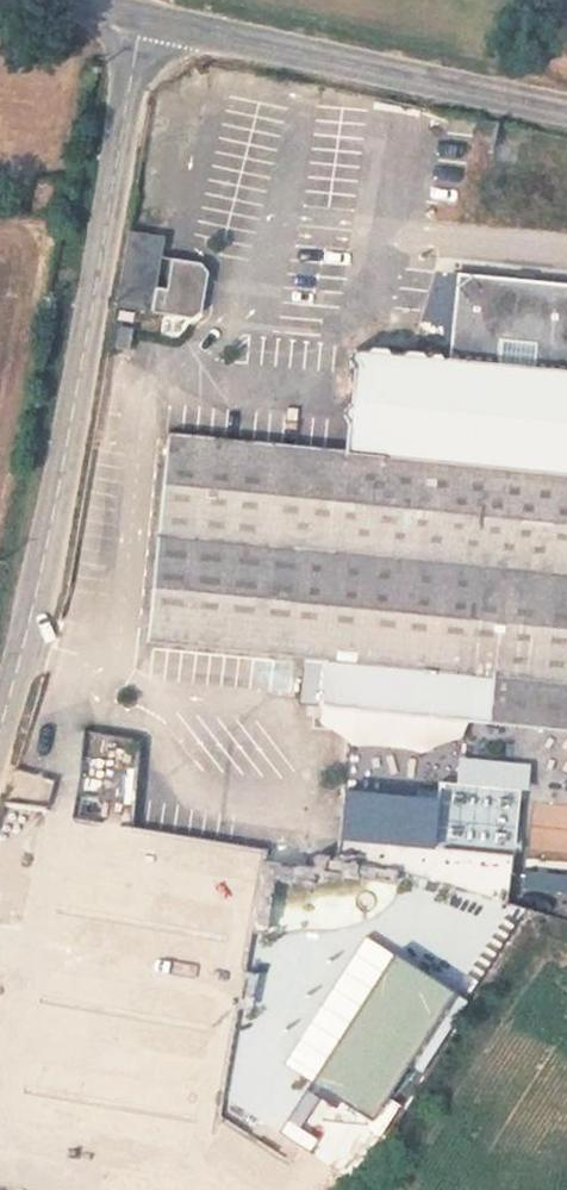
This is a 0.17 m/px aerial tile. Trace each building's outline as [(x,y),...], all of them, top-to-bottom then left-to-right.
[(128,232),(115,308),(192,320),(201,313),(208,273),(201,264),(172,259),(165,290),(156,288),(165,238),(128,232)] [(345,452),(168,434),(147,643),(325,661),(320,708),(566,732),(566,286),(459,275),(450,360),(444,360),(439,356),(433,355),(428,358),(425,357),(421,353),(407,352),(402,355),(390,353),(387,351),(371,349),(366,351),(355,350),(350,356),(349,362),(353,371),(350,407),(346,411),(343,418),(348,423),(345,452)] [(131,821),(145,740),(77,728),(70,768),(108,774),(101,816),(131,821)] [(444,783),(440,846),(521,852),(527,763),(460,758),(458,784),(444,783)] [(345,791),(341,839),(433,847),(437,799),(345,791)] [(539,819),(538,852),(566,853),(566,819),(539,819)] [(412,967),(344,1068),(387,1096),(454,994),(412,967)]
